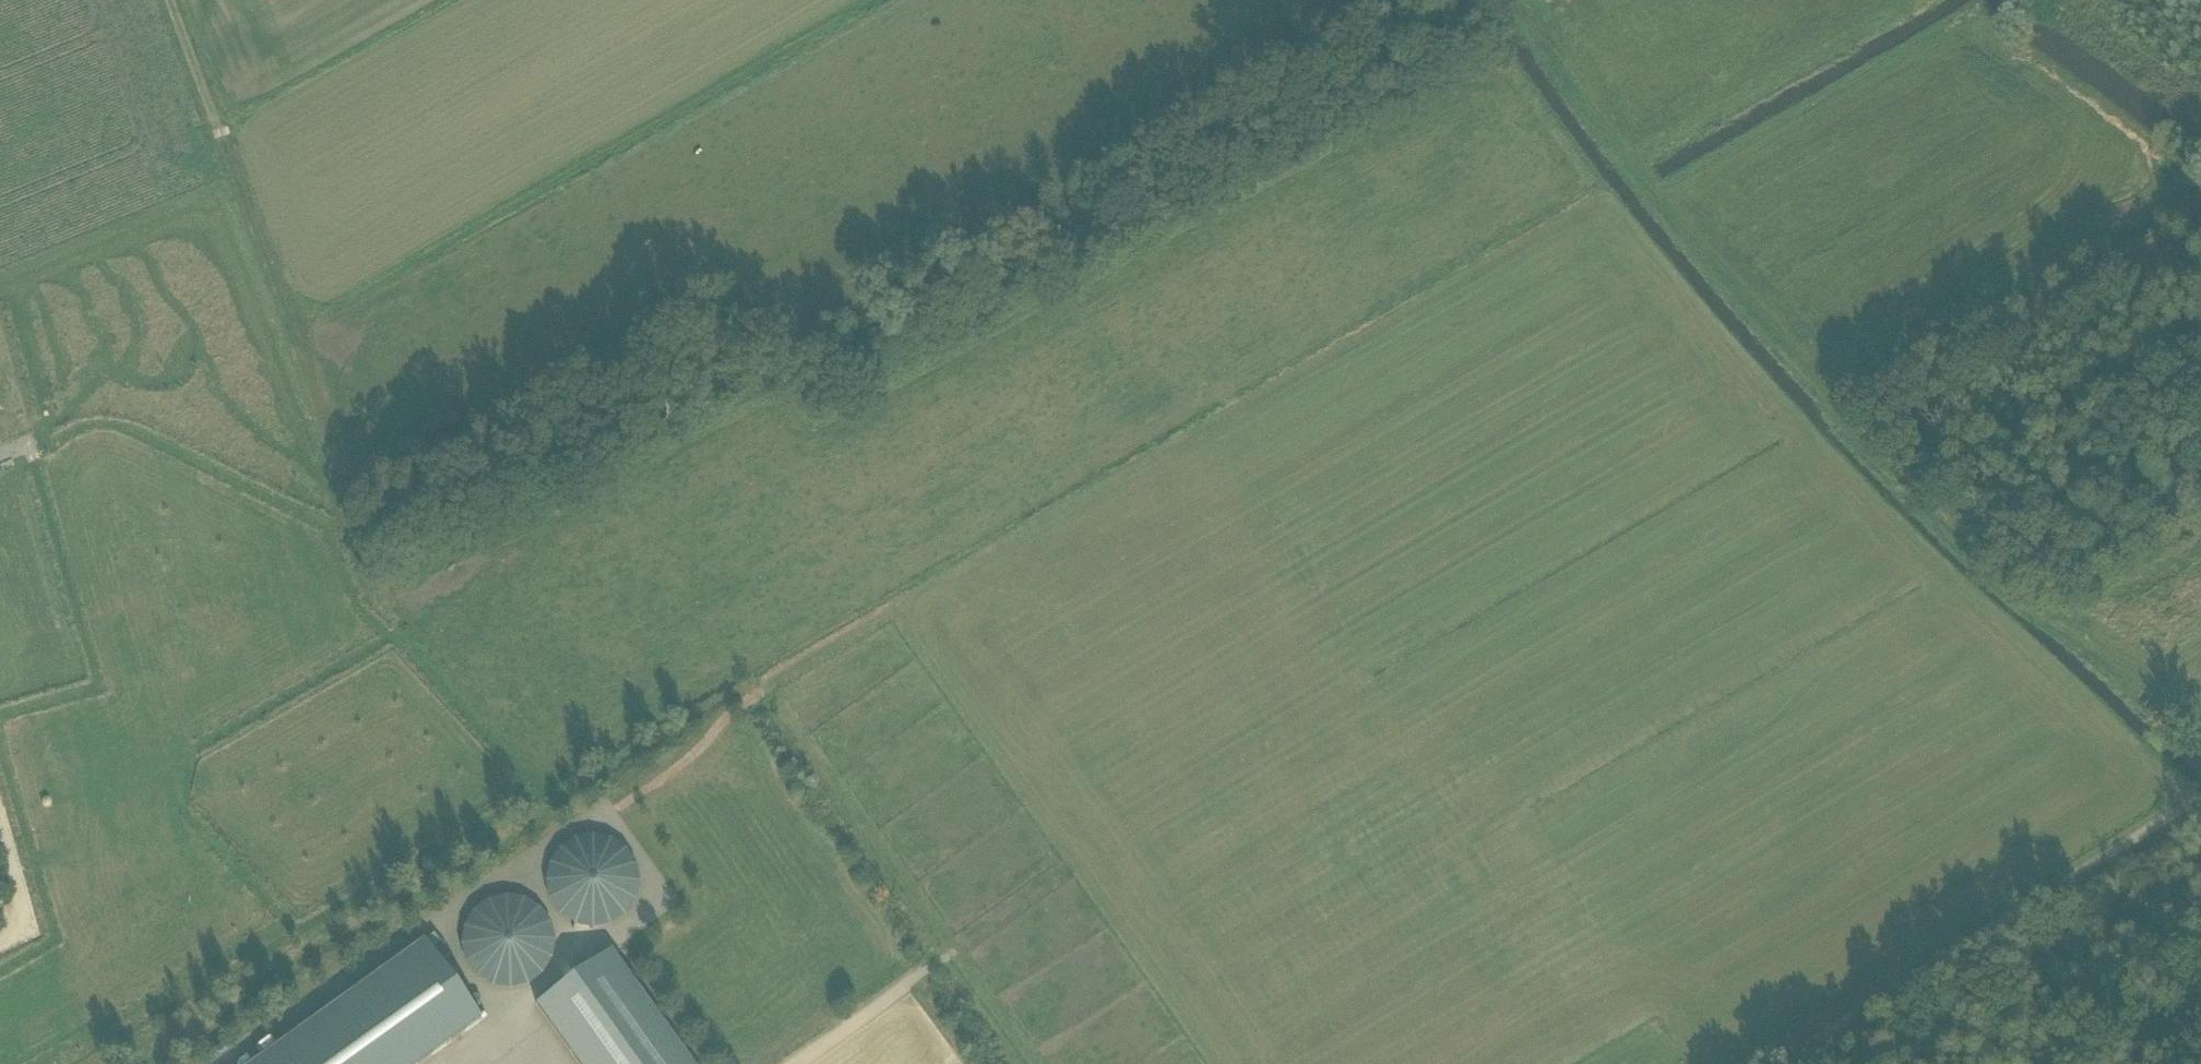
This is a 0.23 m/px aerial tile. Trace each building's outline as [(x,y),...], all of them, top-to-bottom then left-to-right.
[(549,866),(546,884),(550,901),(561,916),(576,925),(594,928),(611,924),(626,913),(635,898),(638,880),(634,863),(623,848),(608,839),(590,836),(573,840),(558,851),(549,866)] [(462,930),(460,948),(465,966),(477,980),(493,989),(511,991),(529,986),(543,975),(552,959),(554,940),(549,923),(538,908),(522,899),(503,897),(486,902),(471,914),(462,930)] [(481,1020),(424,941),(253,1063),(420,1063),(481,1020)] [(539,1008),(579,1063),(689,1063),(612,955),(539,1008)]
